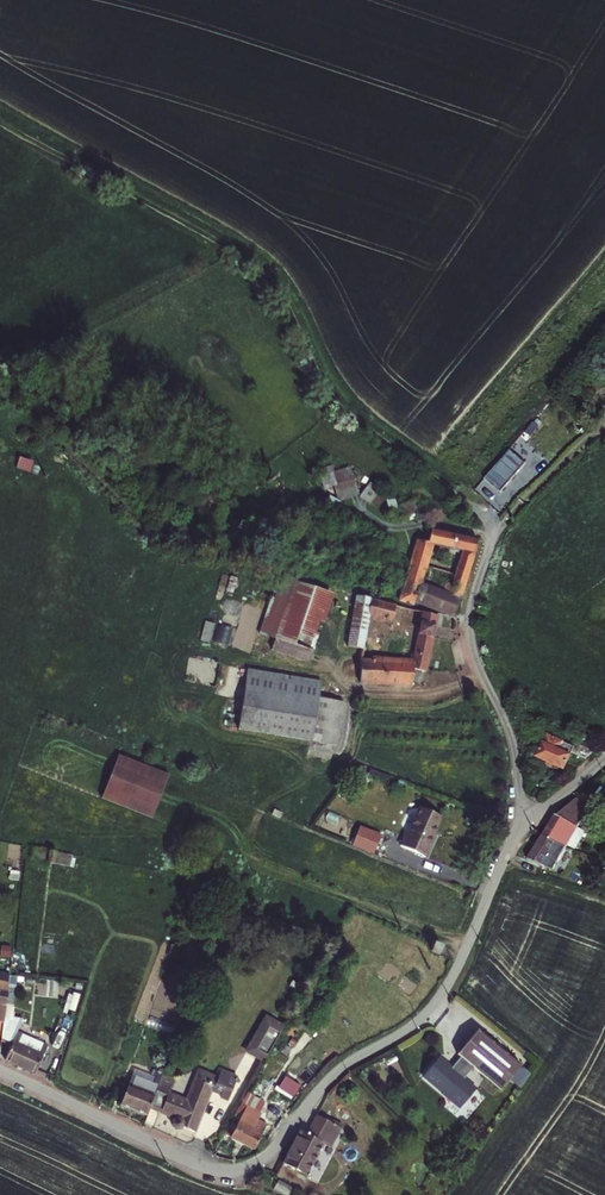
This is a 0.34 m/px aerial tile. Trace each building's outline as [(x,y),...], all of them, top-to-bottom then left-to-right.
[(538,428),(533,424),(525,434),(530,438),(538,428)] [(511,453),(486,482),(500,493),(525,465),(511,453)] [(33,464),(20,459),(16,469),(30,474),(33,464)] [(324,491),(333,488),(337,503),(359,496),(350,467),(334,472),(332,466),(318,471),(324,491)] [(380,490),(370,483),(359,498),(369,505),(380,490)] [(342,504),(329,497),(324,506),(338,513),(342,504)] [(395,501),(386,501),(389,514),(398,512),(401,519),(421,514),(416,500),(396,506),(395,501)] [(417,540),(410,563),(428,568),(434,547),(461,554),(454,576),(468,579),(475,556),(474,556),(478,540),(433,529),(429,543),(417,540)] [(410,563),(398,603),(413,608),(414,605),(454,620),(468,579),(454,576),(454,578),(455,579),(450,595),(423,585),(428,568),(410,563)] [(271,598),(258,635),(275,641),(294,583),(281,579),(274,599),(271,598)] [(275,641),(272,651),(310,662),(334,595),(294,583),(275,641)] [(355,598),(345,648),(364,652),(369,621),(391,625),(396,606),(355,598)] [(361,661),(359,686),(411,689),(413,672),(426,673),(439,617),(420,614),(410,661),(375,658),(374,662),(361,661)] [(202,638),(213,640),(217,622),(206,619),(202,638)] [(188,680),(217,683),(219,659),(190,656),(188,680)] [(321,682),(247,670),(237,733),(337,748),(343,702),(319,698),(321,682)] [(546,732),(535,756),(565,769),(572,753),(561,748),(564,741),(564,740),(546,732)] [(573,746),(564,741),(561,748),(572,753),(572,752),(586,759),(594,750),(575,742),(573,746)] [(170,774),(118,753),(102,797),(153,818),(170,774)] [(555,814),(542,835),(556,842),(567,846),(567,845),(578,827),(594,799),(583,793),(557,814),(555,814)] [(437,833),(435,832),(442,816),(419,805),(414,816),(413,816),(410,823),(411,823),(406,834),(404,834),(399,846),(425,857),(437,833)] [(360,825),(352,845),(374,853),(381,833),(360,825)] [(578,827),(567,845),(575,849),(585,832),(578,827)] [(542,835),(527,859),(542,866),(556,842),(542,835)] [(552,870),(567,846),(556,842),(542,866),(552,870)] [(73,855),(33,847),(32,858),(70,866),(73,855)] [(434,939),(430,949),(439,953),(443,943),(434,939)] [(1,945),(0,952),(0,956),(9,957),(11,946),(1,945)] [(399,970),(387,962),(383,967),(385,969),(384,970),(392,975),(389,981),(391,983),(399,970)] [(1,1022),(4,1022),(10,975),(10,973),(0,972),(0,1029),(1,1022)] [(1,1042),(11,1046),(18,1031),(23,1018),(13,1016),(17,976),(10,975),(4,1022),(1,1042)] [(264,1019),(246,1054),(263,1063),(271,1048),(282,1029),(264,1019)] [(478,1028),(457,1054),(461,1056),(474,1067),(501,1089),(510,1079),(520,1065),(521,1065),(478,1028)] [(48,1045),(18,1031),(11,1046),(4,1061),(34,1075),(48,1045)] [(394,1053),(384,1058),(387,1065),(398,1060),(394,1053)] [(474,1067),(461,1056),(453,1066),(440,1056),(422,1077),(459,1109),(477,1088),(465,1077),(474,1067)] [(520,1065),(510,1079),(520,1088),(531,1074),(520,1065)] [(163,1074),(149,1109),(171,1119),(170,1123),(172,1128),(177,1130),(182,1128),(182,1126),(195,1132),(211,1092),(220,1096),(219,1098),(228,1101),(237,1076),(220,1069),(218,1076),(197,1068),(185,1098),(169,1092),(175,1078),(163,1074)] [(134,1069),(119,1105),(146,1116),(149,1109),(163,1074),(163,1073),(155,1070),(153,1076),(150,1075),(134,1069)] [(276,1087),(292,1097),(301,1084),(285,1074),(276,1087)] [(226,1128),(239,1134),(249,1115),(237,1109),(226,1128)] [(309,1126),(293,1161),(317,1172),(333,1140),(340,1144),(346,1132),(338,1128),(341,1120),(323,1113),(315,1129),(309,1126)] [(239,1134),(237,1139),(258,1148),(269,1125),(249,1115),(239,1134)] [(350,1124),(341,1120),(338,1128),(346,1132),(350,1124)] [(288,1168),(291,1159),(281,1156),(279,1165),(288,1168)] [(274,1173),(270,1180),(277,1183),(280,1175),(274,1173)]
